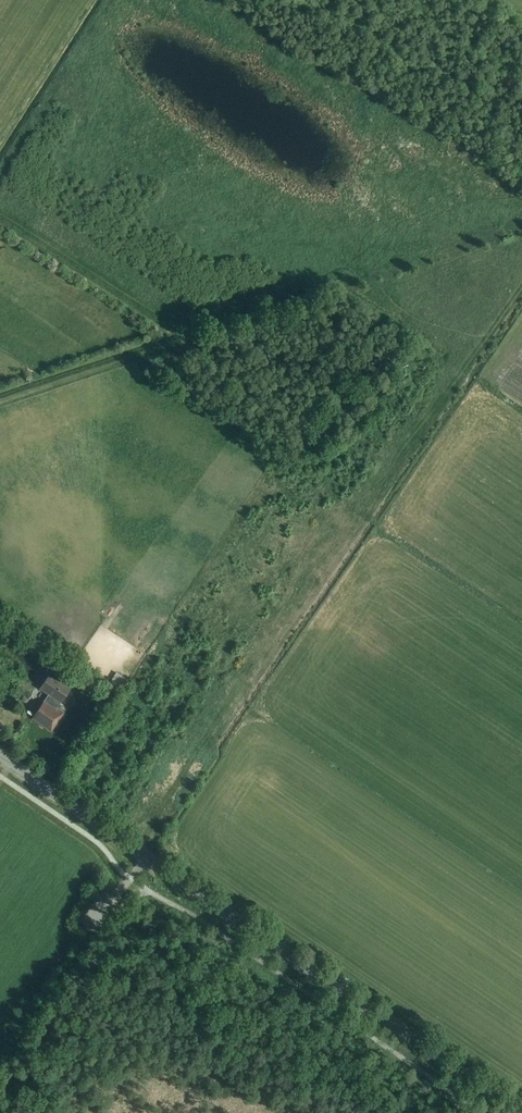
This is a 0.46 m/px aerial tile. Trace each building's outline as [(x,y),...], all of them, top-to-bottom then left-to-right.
[(72,686),(62,679),(50,671),(39,688),(49,694),(45,699),(32,718),(51,731),(64,712),(57,708),(72,686)] [(123,671),(117,681),(130,688),(136,679),(123,671)] [(0,705),(0,711),(12,714),(14,704),(1,701),(0,705)] [(33,734),(38,727),(20,716),(15,724),(33,734)]
